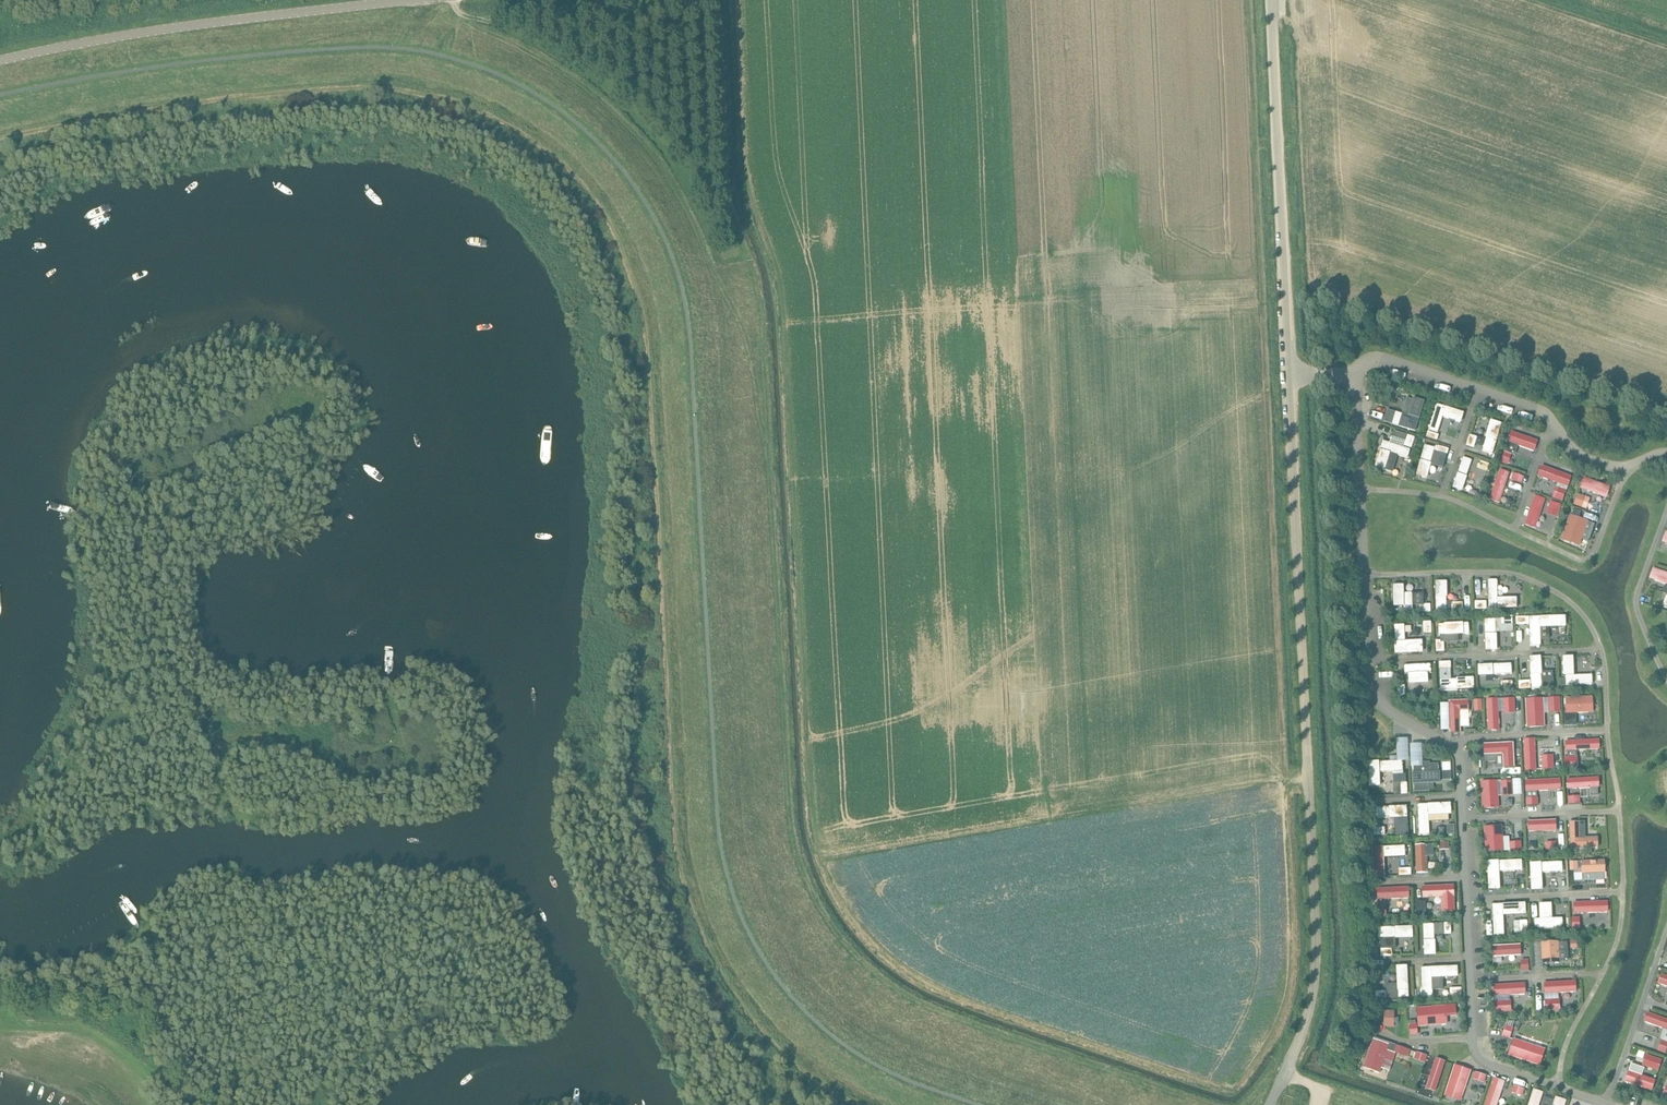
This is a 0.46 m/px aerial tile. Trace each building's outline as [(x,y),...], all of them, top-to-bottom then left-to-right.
[(1402,414),(1398,426),(1416,432),(1420,419),(1425,401),(1413,398),(1413,400),(1408,416),(1402,414)] [(1437,404),(1429,430),(1438,433),(1443,418),(1461,424),(1464,413),(1437,404)] [(1487,437),(1483,450),(1493,453),(1497,440),(1502,423),(1491,419),(1486,437),(1487,437)] [(1428,431),(1426,438),(1437,441),(1439,435),(1428,431)] [(1511,432),(1508,442),(1519,446),(1518,446),(1534,452),(1538,441),(1511,432)] [(1407,435),(1404,446),(1412,449),(1415,438),(1407,435)] [(1469,435),(1466,446),(1474,449),(1477,437),(1469,435)] [(1383,441),(1374,468),(1385,472),(1390,453),(1408,459),(1408,456),(1410,450),(1383,441)] [(1425,445),(1416,476),(1427,479),(1431,465),(1430,464),(1434,452),(1435,448),(1434,448),(1425,445)] [(1438,446),(1436,453),(1447,456),(1449,449),(1438,446)] [(1504,452),(1500,463),(1508,465),(1512,455),(1504,452)] [(1463,457),(1452,488),(1462,492),(1468,477),(1467,476),(1472,461),(1463,457)] [(1479,461),(1476,468),(1487,472),(1490,464),(1479,461)] [(1542,466),(1538,477),(1557,484),(1567,487),(1568,487),(1572,477),(1542,466)] [(1500,470),(1490,500),(1500,504),(1510,473),(1500,470)] [(1513,473),(1511,481),(1522,484),(1524,477),(1513,473)] [(1583,478),(1579,489),(1607,498),(1611,488),(1583,478)] [(1559,488),(1555,499),(1562,502),(1566,490),(1559,488)] [(1578,494),(1574,505),(1581,508),(1585,497),(1578,494)] [(1535,496),(1525,526),(1536,529),(1546,499),(1535,496)] [(1550,501),(1548,508),(1559,512),(1561,505),(1550,501)] [(1573,511),(1571,516),(1579,518),(1581,514),(1581,512),(1573,509),(1573,511)] [(1569,515),(1561,541),(1580,547),(1581,541),(1582,540),(1586,541),(1589,542),(1595,524),(1592,523),(1588,522),(1588,521),(1579,518),(1571,516),(1569,515)] [(1649,579),(1665,585),(1666,585),(1666,573),(1653,568),(1649,579)] [(1498,580),(1488,580),(1489,609),(1517,609),(1517,598),(1498,598),(1498,580)] [(1447,581),(1435,582),(1437,612),(1447,611),(1446,602),(1446,598),(1448,598),(1447,581)] [(1404,585),(1393,585),(1394,607),(1404,607),(1404,610),(1413,610),(1413,606),(1412,593),(1404,594),(1404,585)] [(1486,601),(1475,602),(1475,610),(1487,609),(1486,601)] [(1463,602),(1451,603),(1452,611),(1463,610),(1463,602)] [(1424,605),(1419,606),(1419,613),(1422,613),(1430,612),(1431,612),(1431,604),(1424,605)] [(1565,616),(1530,617),(1530,646),(1541,646),(1540,627),(1565,626),(1565,616)] [(1527,617),(1516,617),(1516,625),(1527,625),(1527,617)] [(1495,619),(1485,619),(1486,651),(1496,650),(1495,634),(1496,634),(1496,632),(1495,619)] [(1431,622),(1423,622),(1424,634),(1432,633),(1431,622)] [(1444,624),(1438,625),(1439,636),(1440,635),(1458,634),(1459,635),(1464,635),(1464,634),(1470,634),(1469,623),(1463,623),(1463,622),(1444,624)] [(1395,642),(1394,642),(1395,654),(1423,653),(1422,640),(1405,641),(1404,625),(1394,625),(1395,642)] [(1441,640),(1436,640),(1436,652),(1445,652),(1444,643),(1444,640),(1441,640)] [(1541,656),(1530,657),(1531,688),(1542,688),(1541,674),(1542,674),(1542,672),(1541,656)] [(1574,656),(1563,657),(1563,676),(1566,676),(1566,685),(1593,684),(1592,675),(1574,676),(1574,656)] [(1431,664),(1404,666),(1405,675),(1408,674),(1428,672),(1428,673),(1432,673),(1431,664)] [(1512,664),(1478,665),(1478,676),(1494,675),(1512,674),(1512,664)] [(1542,672),(1542,674),(1541,674),(1542,688),(1554,687),(1553,671),(1542,672)] [(1451,680),(1440,681),(1441,691),(1475,689),(1474,678),(1456,678),(1456,680),(1451,680)] [(1405,685),(1397,686),(1398,697),(1406,697),(1405,685)] [(1593,697),(1565,698),(1566,713),(1576,712),(1576,714),(1594,713),(1593,697)] [(1515,698),(1503,699),(1503,712),(1503,714),(1515,713),(1515,698)] [(1544,698),(1525,699),(1527,728),(1545,727),(1545,713),(1544,698)] [(1498,699),(1487,699),(1488,732),(1500,731),(1499,712),(1498,699)] [(1469,700),(1449,701),(1449,733),(1461,733),(1461,727),(1460,712),(1469,711),(1469,700)] [(1535,739),(1524,739),(1525,772),(1537,771),(1535,739)] [(1600,739),(1565,741),(1566,751),(1567,751),(1578,751),(1600,750),(1600,739)] [(1514,742),(1484,744),(1484,756),(1497,755),(1503,755),(1503,768),(1515,768),(1514,742)] [(1379,761),(1368,762),(1369,787),(1381,787),(1380,772),(1403,771),(1402,761),(1379,762),(1379,761)] [(1554,761),(1541,762),(1542,769),(1554,769),(1554,761)] [(1414,773),(1412,773),(1413,785),(1440,783),(1440,772),(1439,772),(1438,764),(1430,764),(1430,762),(1424,762),(1423,762),(1423,765),(1413,765),(1414,773)] [(1451,762),(1442,763),(1442,772),(1445,772),(1451,771),(1451,762)] [(1599,777),(1567,780),(1567,790),(1590,788),(1598,788),(1600,788),(1599,777)] [(1561,779),(1525,781),(1526,792),(1537,792),(1561,790),(1561,779)] [(1513,780),(1501,781),(1501,789),(1513,788),(1513,780)] [(1498,781),(1481,781),(1482,809),(1499,809),(1498,781)] [(1580,796),(1568,797),(1569,804),(1580,804),(1580,796)] [(1538,798),(1526,798),(1527,806),(1538,805),(1538,798)] [(1451,803),(1418,805),(1419,835),(1430,835),(1429,822),(1429,816),(1449,815),(1452,815),(1451,803)] [(1407,806),(1375,807),(1376,818),(1389,818),(1389,819),(1395,819),(1395,836),(1408,835),(1407,806)] [(1557,820),(1528,821),(1528,832),(1544,831),(1544,832),(1557,832),(1557,820)] [(1579,822),(1569,822),(1570,849),(1599,848),(1598,837),(1586,838),(1580,838),(1579,822)] [(1502,826),(1484,827),(1486,852),(1504,851),(1503,837),(1502,826)] [(1385,827),(1373,828),(1374,836),(1386,835),(1385,827)] [(1449,842),(1439,842),(1439,850),(1449,850),(1449,842)] [(1557,842),(1545,843),(1545,851),(1558,850),(1557,842)] [(1425,845),(1415,845),(1417,874),(1428,873),(1428,857),(1426,857),(1425,845)] [(1384,847),(1372,847),(1373,878),(1385,877),(1384,858),(1406,857),(1405,846),(1384,847)] [(1522,860),(1487,862),(1489,890),(1500,889),(1499,872),(1522,870),(1522,860)] [(1605,860),(1581,861),(1582,874),(1583,874),(1604,873),(1606,873),(1605,860)] [(1578,861),(1570,862),(1570,871),(1578,871),(1578,861)] [(1542,862),(1530,863),(1531,891),(1543,890),(1542,873),(1563,872),(1562,862),(1542,863),(1542,862)] [(1454,885),(1422,886),(1423,899),(1441,898),(1441,912),(1455,912),(1454,885)] [(1409,887),(1377,889),(1377,900),(1410,899),(1409,889),(1409,887)] [(1426,901),(1415,902),(1416,916),(1427,916),(1426,901)] [(1608,901),(1574,902),(1574,914),(1609,913),(1608,901)] [(1526,903),(1492,904),(1494,935),(1504,935),(1504,916),(1526,915),(1526,903)] [(1540,919),(1534,919),(1535,930),(1563,929),(1563,918),(1553,918),(1552,903),(1539,904),(1540,919)] [(1386,905),(1378,905),(1378,917),(1387,917),(1386,905)] [(1580,917),(1571,918),(1572,930),(1580,929),(1580,917)] [(1434,924),(1423,924),(1425,956),(1436,956),(1435,940),(1434,935),(1434,924)] [(1413,927),(1378,928),(1378,938),(1381,938),(1395,938),(1395,939),(1396,939),(1413,938),(1413,927)] [(1559,941),(1541,942),(1542,964),(1560,963),(1560,962),(1559,942),(1559,941)] [(1521,944),(1492,946),(1493,958),(1522,956),(1521,944)] [(1408,965),(1397,966),(1397,984),(1398,991),(1398,998),(1409,998),(1408,965)] [(1458,966),(1421,968),(1422,996),(1433,996),(1433,990),(1432,978),(1444,978),(1458,977),(1458,966)] [(1658,984),(1666,987),(1666,976),(1661,974),(1658,984)] [(1574,982),(1544,983),(1545,995),(1575,993),(1574,982)] [(1526,983),(1493,985),(1494,997),(1495,997),(1510,996),(1526,995),(1526,983)] [(1461,988),(1450,988),(1450,996),(1462,996),(1461,988)] [(1553,999),(1545,1000),(1546,1012),(1554,1011),(1553,999)] [(1503,1001),(1495,1001),(1496,1013),(1504,1012),(1503,1001)] [(1446,1006),(1416,1008),(1417,1024),(1418,1028),(1448,1025),(1447,1017),(1446,1006)] [(1384,1010),(1384,1027),(1394,1028),(1394,1011),(1384,1010)] [(1644,1022),(1663,1029),(1666,1030),(1666,1019),(1647,1012),(1644,1022)] [(1417,1024),(1409,1024),(1410,1036),(1418,1035),(1417,1024)] [(1506,1025),(1502,1036),(1510,1039),(1513,1028),(1513,1027),(1506,1025)] [(1514,1038),(1508,1056),(1540,1066),(1546,1049),(1514,1038)] [(1373,1039),(1363,1068),(1380,1074),(1382,1069),(1390,1072),(1396,1054),(1387,1051),(1387,1050),(1389,1045),(1373,1039)] [(1657,1051),(1665,1054),(1666,1049),(1666,1042),(1661,1040),(1657,1051)] [(1389,1045),(1387,1050),(1393,1052),(1396,1045),(1389,1043),(1389,1045)] [(1396,1047),(1394,1053),(1408,1057),(1410,1050),(1397,1045),(1396,1047)] [(1416,1052),(1414,1060),(1425,1063),(1427,1056),(1416,1052)] [(1646,1055),(1642,1066),(1651,1069),(1658,1071),(1662,1060),(1655,1058),(1646,1055)] [(1426,1088),(1426,1089),(1435,1092),(1446,1062),(1436,1058),(1430,1077),(1426,1088)] [(1455,1065),(1445,1096),(1461,1102),(1471,1071),(1455,1065)] [(1628,1071),(1624,1082),(1652,1091),(1656,1080),(1628,1071)] [(1475,1072),(1473,1080),(1484,1083),(1487,1076),(1475,1072)] [(1485,1104),(1498,1104),(1505,1082),(1494,1078),(1485,1104)] [(1514,1085),(1511,1093),(1522,1097),(1525,1089),(1514,1085)] [(1528,1104),(1539,1104),(1544,1093),(1534,1089),(1528,1104)] [(1553,1104),(1565,1104),(1567,1100),(1556,1097),(1553,1104)]
